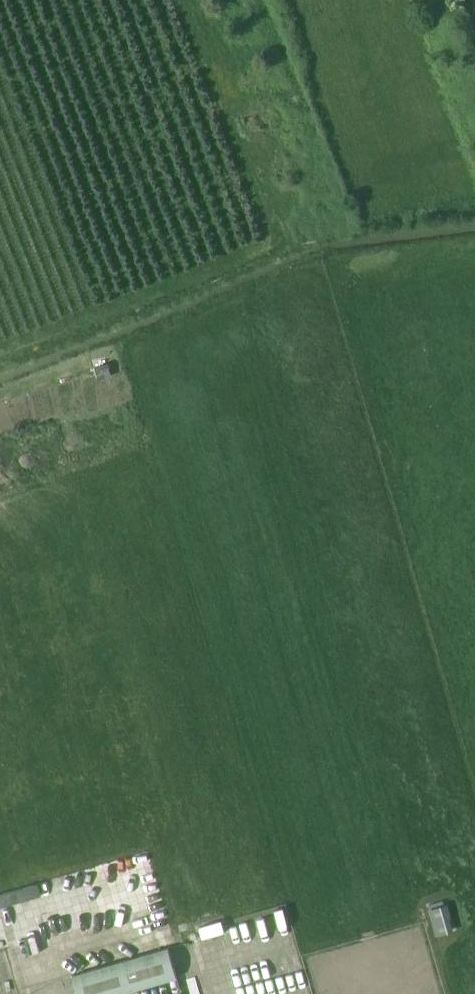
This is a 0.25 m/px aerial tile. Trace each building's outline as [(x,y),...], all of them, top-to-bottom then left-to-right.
[(446,904),(428,910),(436,936),(454,931),(446,904)] [(177,978),(168,948),(72,976),(77,993),(122,993),(177,978)]
